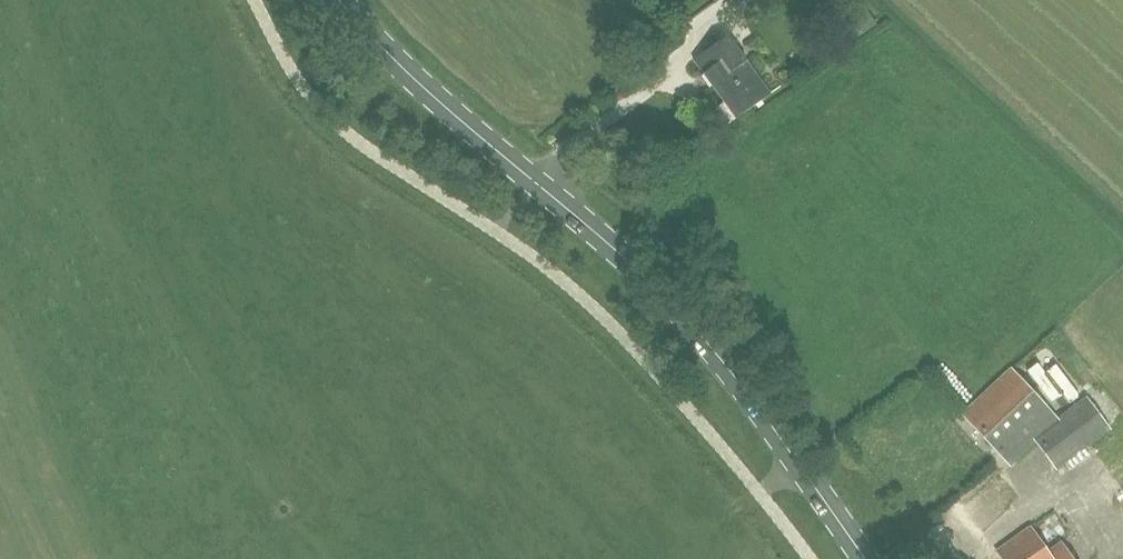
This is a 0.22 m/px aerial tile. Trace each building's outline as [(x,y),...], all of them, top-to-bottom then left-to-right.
[(737,119),(771,95),(728,35),(694,60),(737,119)] [(1038,363),(1027,371),(1052,403),(1062,395),(1070,404),(1080,396),(1056,365),(1045,373),(1038,363)] [(1056,469),(1109,429),(1087,400),(1059,421),(1011,369),(961,416),(1010,467),(1036,443),(1056,469)] [(1063,543),(1049,553),(1031,528),(997,552),(1001,558),(1074,558),(1063,543)]
